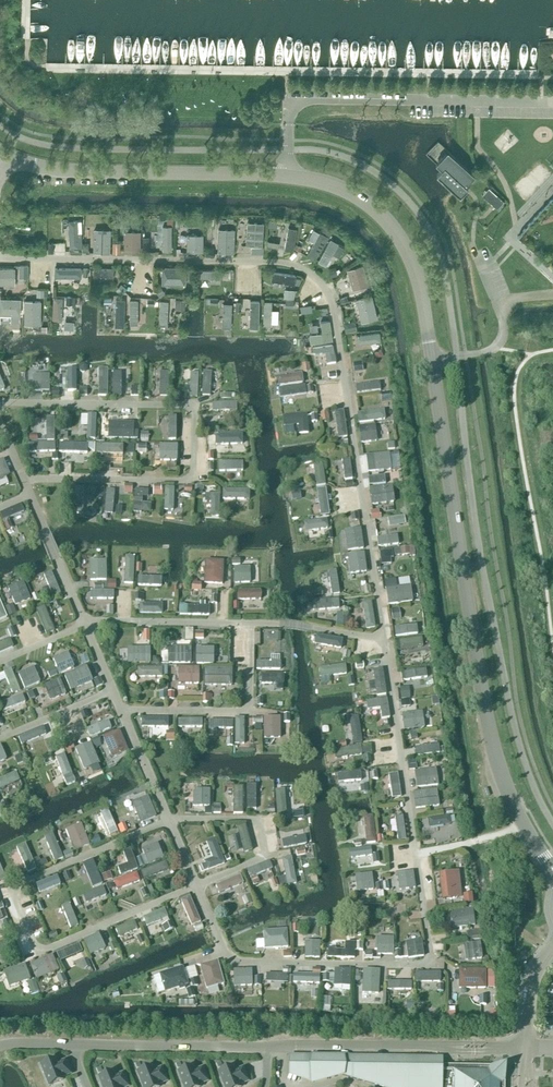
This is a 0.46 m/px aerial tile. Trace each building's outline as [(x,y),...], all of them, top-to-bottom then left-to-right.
[(437,174),(460,196),(468,187),(465,185),(475,175),(454,156),(452,158),(446,152),(438,161),(444,166),(437,174)] [(503,201),(493,192),(488,198),(498,207),(503,201)] [(174,247),(174,219),(160,218),(159,246),(174,247)] [(286,243),(295,245),(300,224),(291,222),(286,243)] [(142,247),(143,226),(126,225),(125,247),(142,247)] [(319,225),(304,247),(317,255),(331,233),(319,225)] [(85,239),(83,232),(66,231),(69,240),(85,239)] [(331,234),(320,257),(328,261),(334,249),(341,252),(347,241),(331,234)] [(203,235),(187,235),(187,252),(203,252),(203,235)] [(355,285),(371,280),(364,259),(348,265),(355,285)] [(30,272),(30,261),(17,261),(17,272),(30,272)] [(163,279),(187,280),(188,262),(163,262),(163,279)] [(57,263),(57,272),(83,272),(84,263),(57,263)] [(95,275),(116,275),(115,263),(94,264),(95,275)] [(200,266),(200,274),(225,274),(225,265),(200,266)] [(225,275),(235,274),(235,266),(225,266),(225,275)] [(273,282),(296,284),(298,270),(274,268),(273,282)] [(0,269),(0,285),(15,286),(16,269),(0,269)] [(286,285),(285,294),(297,295),(297,285),(286,285)] [(154,288),(128,288),(128,297),(154,297),(154,288)] [(357,294),(363,317),(380,313),(373,290),(357,294)] [(55,316),(64,316),(64,299),(77,299),(77,291),(54,292),(55,316)] [(2,293),(1,319),(22,319),(22,294),(2,293)] [(26,295),(26,320),(42,320),(43,295),(26,295)] [(116,321),(126,322),(127,295),(117,295),(116,321)] [(247,306),(247,323),(261,323),(261,296),(247,295),(246,298),(237,297),(237,305),(247,306)] [(287,295),(287,303),(295,303),(295,295),(287,295)] [(161,296),(160,319),(169,320),(170,296),(161,296)] [(176,296),(176,305),(186,305),(186,296),(176,296)] [(279,321),(280,305),(274,305),(274,297),(265,296),(265,320),(279,321)] [(225,298),(224,322),(233,323),(234,298),(225,298)] [(324,327),(311,329),(312,339),(335,335),(331,315),(322,317),(324,327)] [(348,327),(358,326),(357,317),(346,318),(348,327)] [(358,338),(382,338),(382,328),(358,329),(358,338)] [(314,341),(314,351),(327,350),(327,360),(337,360),(336,340),(314,341)] [(52,387),(51,368),(40,369),(40,363),(31,363),(31,387),(52,387)] [(99,364),(100,392),(110,392),(109,364),(99,364)] [(71,365),(70,386),(79,386),(79,365),(71,365)] [(123,392),(123,367),(114,367),(114,392),(123,392)] [(204,367),(203,391),(212,391),(213,367),(204,367)] [(161,368),(161,391),(170,391),(170,368),(161,368)] [(200,393),(200,368),(191,368),(191,393),(200,393)] [(304,370),(279,371),(279,380),(304,379),(304,370)] [(382,378),(358,380),(358,388),(382,387),(382,378)] [(307,382),(280,383),(280,393),(307,392),(307,382)] [(392,386),(382,388),(384,397),(393,396),(392,386)] [(214,398),(214,407),(238,407),(238,397),(214,398)] [(386,405),(359,408),(360,418),(387,416),(386,405)] [(347,406),(336,407),(337,434),(348,433),(347,406)] [(97,434),(98,409),(86,409),(85,434),(97,434)] [(300,421),(300,429),(309,429),(310,411),(286,411),(285,421),(300,421)] [(47,435),(48,413),(40,412),(39,434),(47,435)] [(178,435),(178,412),(164,412),(163,435),(178,435)] [(56,436),(56,413),(48,413),(48,436),(56,436)] [(110,416),(110,433),(140,435),(140,426),(135,426),(136,417),(110,416)] [(377,420),(361,421),(361,438),(378,437),(377,420)] [(250,449),(250,430),(217,431),(218,440),(231,440),(231,449),(250,449)] [(57,438),(30,439),(30,448),(57,447),(57,438)] [(179,456),(179,440),(161,440),(161,456),(179,456)] [(92,443),(60,443),(60,453),(92,453),(92,443)] [(352,455),(342,455),(344,475),(354,475),(352,455)] [(220,457),(220,467),(245,467),(245,457),(220,457)] [(374,459),(375,471),(391,469),(389,458),(374,459)] [(318,481),(328,479),(324,459),(314,461),(318,481)] [(369,473),(371,481),(388,479),(386,471),(369,473)] [(106,508),(116,508),(116,480),(107,480),(106,508)] [(134,491),(134,480),(126,480),(126,490),(134,491)] [(154,490),(163,492),(164,482),(156,480),(154,490)] [(74,510),(84,510),(85,482),(75,482),(74,510)] [(176,506),(176,483),(166,483),(166,505),(176,506)] [(328,483),(318,485),(322,512),(332,510),(328,483)] [(144,498),(144,492),(150,492),(150,485),(136,484),(135,507),(153,508),(153,499),(144,498)] [(393,484),(377,486),(379,498),(394,497),(393,484)] [(251,496),(252,486),(224,485),(224,495),(251,496)] [(207,498),(212,498),(212,512),(221,513),(222,490),(207,489),(207,498)] [(8,526),(23,519),(20,511),(27,508),(22,499),(1,508),(8,526)] [(374,516),(383,515),(381,505),(372,507),(374,516)] [(406,510),(389,513),(391,522),(408,519),(406,510)] [(329,516),(307,516),(307,527),(330,526),(329,516)] [(345,526),(348,547),(366,544),(363,524),(345,526)] [(400,531),(386,531),(386,527),(378,527),(379,542),(400,541),(400,531)] [(402,542),(402,551),(416,550),(416,542),(402,542)] [(382,560),(394,559),(393,546),(382,546),(382,560)] [(135,579),(136,552),(126,551),(125,578),(135,579)] [(373,595),(364,553),(334,558),(342,600),(373,595)] [(225,579),(225,556),(206,555),(206,579),(225,579)] [(91,556),(92,577),(108,576),(108,556),(91,556)] [(235,578),(252,579),(252,562),(235,562),(235,578)] [(53,567),(45,570),(54,593),(63,590),(53,567)] [(139,571),(139,581),(164,582),(164,572),(139,571)] [(389,601),(415,597),(411,573),(386,576),(389,601)] [(15,601),(31,596),(26,577),(10,582),(15,601)] [(194,577),(194,586),(203,587),(203,577),(194,577)] [(239,586),(239,595),(263,595),(263,585),(239,586)] [(115,601),(116,587),(92,586),(91,600),(115,601)] [(164,609),(164,598),(146,598),(146,588),(139,588),(140,610),(164,609)] [(8,613),(0,592),(0,617),(8,613)] [(314,596),(314,608),(341,607),(341,595),(314,596)] [(368,625),(378,624),(374,597),(364,598),(368,625)] [(11,612),(18,609),(13,600),(7,603),(11,612)] [(180,610),(211,611),(211,601),(181,600),(180,610)] [(392,605),(395,616),(403,614),(400,603),(392,605)] [(37,616),(40,621),(59,612),(57,607),(37,616)] [(339,619),(350,621),(351,614),(341,612),(339,619)] [(186,636),(194,636),(195,625),(187,624),(186,636)] [(417,634),(416,625),(395,628),(396,636),(417,634)] [(144,638),(151,637),(151,626),(143,627),(144,638)] [(0,638),(0,648),(15,642),(11,633),(0,638)] [(169,642),(169,659),(193,659),(193,642),(169,642)] [(152,659),(152,643),(127,643),(128,659),(152,659)] [(216,643),(197,643),(197,660),(216,660),(216,643)] [(69,647),(54,654),(61,669),(76,662),(69,647)] [(258,657),(258,666),(282,665),(282,650),(272,650),(272,657),(258,657)] [(35,661),(19,669),(26,685),(43,677),(35,661)] [(89,662),(66,670),(72,686),(78,684),(79,689),(103,681),(100,674),(94,676),(89,662)] [(180,662),(180,679),(201,679),(201,662),(180,662)] [(165,677),(165,663),(136,663),(137,677),(165,677)] [(234,680),(234,664),(206,664),(206,681),(234,680)] [(384,664),(374,665),(378,692),(388,690),(384,664)] [(404,668),(406,677),(429,672),(427,664),(404,668)] [(0,669),(0,674),(1,678),(9,675),(13,689),(21,687),(15,665),(0,669)] [(285,686),(285,670),(263,669),(262,680),(273,680),(272,686),(285,686)] [(62,674),(46,680),(52,696),(68,689),(62,674)] [(411,683),(401,683),(402,694),(412,694),(411,683)] [(6,710),(28,704),(25,691),(2,696),(6,710)] [(410,694),(402,696),(404,702),(412,700),(410,694)] [(368,696),(368,705),(382,704),(383,714),(391,714),(390,695),(368,696)] [(404,708),(405,725),(426,725),(425,707),(404,708)] [(265,712),(265,734),(282,734),(282,712),(265,712)] [(143,722),(170,722),(170,713),(144,713),(143,722)] [(236,713),(237,740),(246,740),(246,713),(236,713)] [(353,739),(363,738),(362,713),(346,714),(347,727),(353,727),(353,739)] [(204,722),(204,714),(180,714),(180,723),(204,722)] [(110,715),(88,725),(92,733),(113,724),(110,715)] [(210,715),(210,724),(235,725),(235,716),(210,715)] [(23,740),(48,730),(44,722),(20,732),(23,740)] [(176,723),(151,724),(152,733),(167,733),(167,736),(176,736),(176,723)] [(121,725),(104,732),(114,755),(131,748),(121,725)] [(77,743),(83,765),(100,760),(94,738),(77,743)] [(0,741),(0,759),(8,755),(2,740),(0,741)] [(363,741),(337,745),(338,754),(364,750),(363,741)] [(437,748),(418,750),(418,759),(438,757),(437,748)] [(57,753),(68,782),(77,778),(66,750),(57,753)] [(370,767),(339,770),(341,789),(371,786),(370,767)] [(0,775),(0,784),(1,788),(22,779),(18,768),(0,775)] [(392,770),(393,794),(402,794),(401,769),(392,770)] [(436,769),(415,771),(417,788),(438,785),(436,769)] [(258,804),(258,780),(249,780),(248,804),(258,804)] [(195,784),(195,801),(212,802),(212,785),(195,784)] [(244,784),(235,785),(234,811),(243,812),(244,784)] [(287,785),(277,785),(278,815),(288,815),(287,785)] [(439,785),(415,789),(417,805),(441,801),(439,785)] [(149,791),(133,798),(142,819),(158,812),(149,791)] [(102,827),(105,825),(109,834),(120,829),(109,805),(95,811),(102,827)] [(431,825),(453,820),(451,810),(429,815),(431,825)] [(406,812),(398,812),(398,836),(407,836),(406,812)] [(75,847),(92,841),(83,819),(67,825),(75,847)] [(45,833),(55,857),(64,853),(55,829),(45,833)] [(308,832),(279,835),(280,844),(308,841),(308,832)] [(202,858),(206,867),(227,859),(217,833),(208,837),(214,854),(202,858)] [(29,868),(38,864),(27,839),(18,843),(29,868)] [(164,856),(158,841),(142,847),(148,862),(164,856)] [(119,862),(122,871),(139,864),(132,844),(121,848),(125,860),(119,862)] [(377,849),(370,849),(370,845),(353,846),(354,860),(378,858),(377,849)] [(289,881),(299,879),(293,852),(284,854),(289,881)] [(95,855),(85,858),(94,883),(104,879),(95,855)] [(143,867),(146,875),(156,871),(157,875),(172,869),(167,857),(143,867)] [(79,863),(85,881),(91,879),(84,861),(79,863)] [(460,865),(440,868),(444,896),(464,893),(460,865)] [(118,886),(142,876),(138,867),(114,877),(118,886)] [(400,886),(417,884),(415,867),(398,868),(400,886)] [(103,870),(106,877),(114,874),(111,868),(103,870)] [(41,889),(63,880),(59,871),(37,880),(41,889)] [(219,888),(245,881),(243,872),(217,879),(219,888)] [(104,882),(83,891),(87,900),(108,891),(104,882)] [(473,888),(464,890),(466,900),(475,898),(473,888)] [(192,921),(201,918),(193,892),(183,895),(192,921)] [(128,894),(108,894),(108,905),(128,905),(128,894)] [(72,924),(80,921),(71,898),(63,901),(72,924)] [(8,924),(11,923),(5,905),(0,907),(0,918),(5,916),(8,924)] [(475,905),(453,906),(454,922),(476,922),(475,905)] [(164,909),(143,918),(147,926),(167,918),(164,909)] [(116,924),(120,933),(139,925),(135,916),(116,924)] [(290,943),(289,925),(264,926),(264,936),(257,936),(258,945),(290,943)] [(84,935),(91,951),(107,944),(101,928),(84,935)] [(407,937),(409,954),(426,952),(423,935),(407,937)] [(17,945),(15,937),(0,940),(0,950),(17,945)] [(357,946),(364,946),(364,938),(347,938),(347,945),(329,945),(329,954),(357,954),(357,946)] [(463,956),(484,955),(483,938),(462,939),(463,956)] [(80,939),(57,949),(62,957),(74,952),(80,965),(90,960),(80,939)] [(304,960),(320,961),(320,943),(304,942),(304,960)] [(31,959),(38,976),(61,966),(54,950),(31,959)] [(207,984),(225,981),(221,956),(202,959),(207,984)] [(191,976),(200,973),(196,961),(187,964),(191,976)] [(26,962),(0,972),(0,1003),(40,1000),(26,962)] [(235,965),(235,982),(254,981),(253,964),(235,965)] [(321,979),(322,964),(314,964),(314,970),(294,969),(294,979),(321,979)] [(335,969),(323,969),(323,982),(352,983),(352,964),(336,964),(335,969)] [(363,989),(381,989),(381,965),(364,964),(363,989)] [(165,965),(134,977),(134,1004),(166,1004),(165,965)] [(460,984),(497,983),(496,965),(460,965),(460,984)] [(443,978),(443,967),(416,968),(417,979),(443,978)] [(288,975),(266,974),(266,982),(287,983),(288,975)] [(389,977),(389,986),(413,985),(413,976),(389,977)] [(324,992),(324,1008),(332,1008),(333,993),(324,992)] [(505,1082),(503,1082),(503,1074),(496,1068),(489,1068),(489,1065),(442,1065),(442,1057),(290,1055),(289,1071),(311,1077),(311,1080),(343,1072),(397,1086),(505,1086),(505,1082)] [(54,1059),(41,1064),(49,1085),(63,1080),(61,1077),(70,1074),(65,1060),(56,1064),(54,1059)] [(144,1086),(159,1086),(158,1085),(167,1081),(161,1068),(153,1071),(151,1066),(137,1072),(144,1086)] [(184,1086),(199,1086),(199,1085),(207,1081),(202,1068),(193,1071),(191,1066),(178,1072),(184,1086)] [(219,1072),(225,1086),(240,1086),(239,1085),(248,1081),(243,1068),(234,1071),(232,1066),(219,1072)] [(128,1086),(123,1073),(114,1077),(112,1072),(99,1077),(103,1086),(126,1086),(128,1086)]
